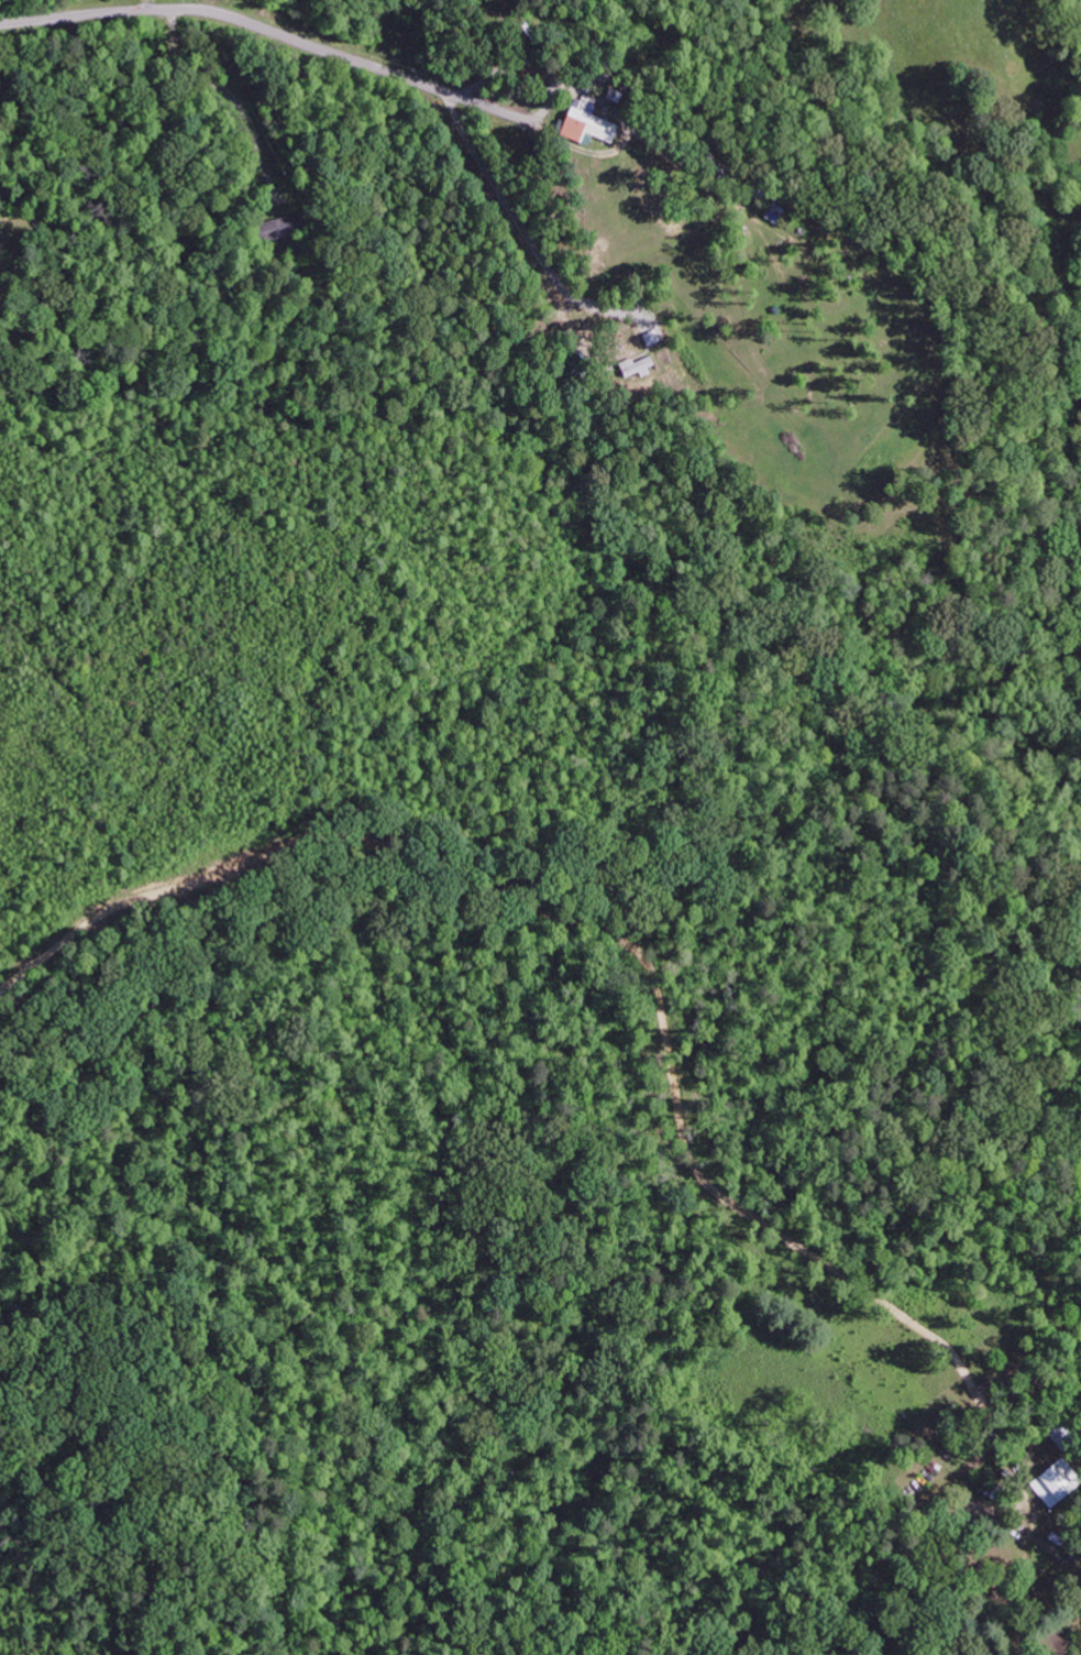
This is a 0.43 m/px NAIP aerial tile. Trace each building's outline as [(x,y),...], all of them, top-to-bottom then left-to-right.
[(557,135),(580,143),(583,134),(610,143),(616,125),(590,115),(593,106),(571,98),(557,135)] [(302,238),(296,214),(260,223),(266,247),(302,238)] [(1044,1510),(1070,1491),(1061,1480),(1070,1474),(1060,1460),(1026,1484),(1044,1510)]
